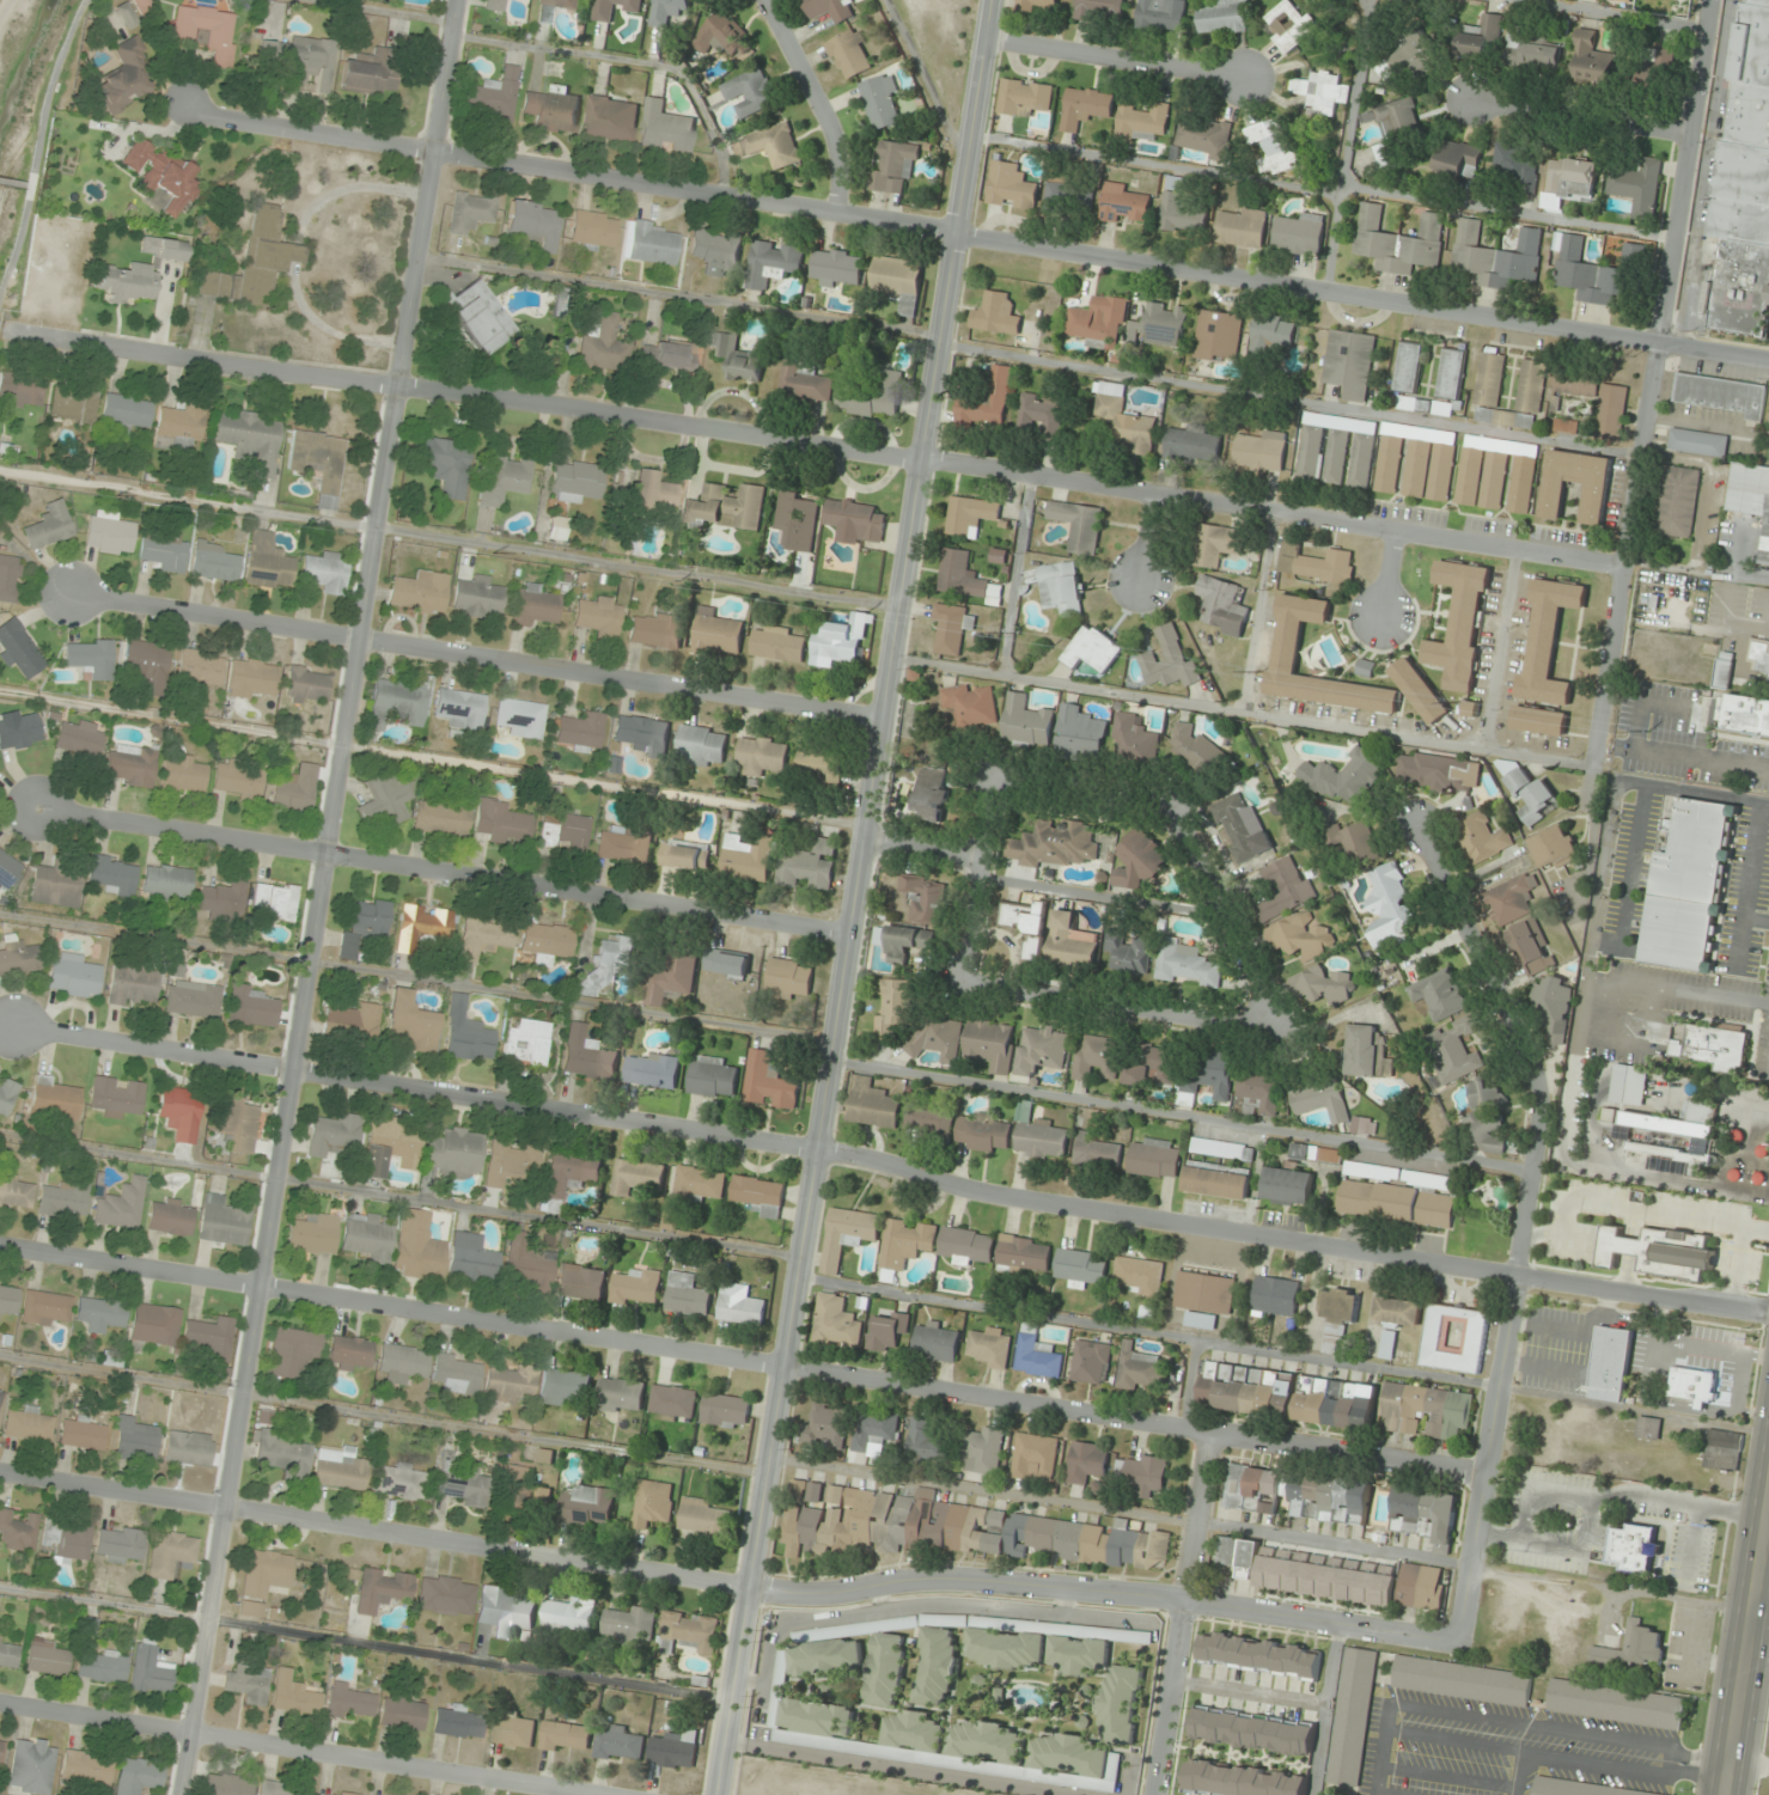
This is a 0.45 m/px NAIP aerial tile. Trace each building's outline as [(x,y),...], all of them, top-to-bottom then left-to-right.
[(152,0),(127,0),(115,6),(127,29),(159,14),(152,0)] [(504,12),(505,0),(485,0),(484,9),(504,12)] [(536,21),(551,23),(553,8),(580,11),(582,0),(539,0),(536,21)] [(643,0),(595,0),(593,20),(615,22),(616,11),(641,14),(643,0)] [(650,26),(673,29),(675,16),(687,18),(690,0),(654,0),(650,26)] [(814,24),(831,15),(837,25),(858,14),(851,0),(802,0),(814,24)] [(1055,13),(1058,0),(1018,0),(1017,6),(1055,13)] [(1074,18),(1121,25),(1124,0),(1077,0),(1074,18)] [(1136,29),(1184,33),(1186,0),(1138,0),(1136,29)] [(1287,54),(1318,29),(1294,0),(1287,0),(1260,21),(1287,54)] [(1744,4),(1744,0),(1768,0),(1768,305),(1764,337),(1708,329),(1721,238),(1704,236),(1719,141),(1724,141),(1732,81),(1728,80),(1740,2),(1744,4)] [(1246,2),(1197,3),(1198,34),(1247,33),(1246,2)] [(230,71),(238,12),(181,4),(176,44),(214,49),(211,68),(230,71)] [(755,35),(714,11),(693,46),(708,55),(714,45),(740,60),(755,35)] [(1458,55),(1497,59),(1502,16),(1483,14),(1481,27),(1461,25),(1458,55)] [(873,64),(857,28),(825,42),(841,78),(873,64)] [(1597,31),(1578,29),(1573,80),(1615,84),(1618,56),(1594,54),(1597,31)] [(1390,52),(1407,81),(1440,63),(1424,33),(1390,52)] [(328,96),(335,42),(287,35),(280,83),(310,87),(310,94),(328,96)] [(112,46),(122,67),(93,81),(107,113),(157,91),(132,37),(112,46)] [(1505,66),(1559,70),(1561,41),(1507,37),(1505,66)] [(395,90),(398,61),(389,60),(390,48),(373,46),(372,57),(343,54),(340,91),(381,95),(382,89),(395,90)] [(1672,89),(1674,48),(1656,47),(1656,61),(1633,60),(1631,87),(1672,89)] [(512,121),(519,67),(505,65),(502,81),(482,78),(481,87),(469,85),(465,115),(512,121)] [(720,84),(728,102),(733,100),(740,119),(780,104),(765,66),(720,84)] [(1334,118),(1336,105),(1347,106),(1350,87),(1338,86),(1340,74),(1314,71),(1312,82),(1292,79),(1290,96),(1310,99),(1308,115),(1334,118)] [(860,83),(873,131),(903,123),(891,75),(860,83)] [(1037,108),(1051,110),(1054,86),(1002,78),(997,113),(1035,119),(1037,108)] [(576,134),(580,98),(569,97),(570,87),(552,85),(551,95),(524,92),(522,114),(535,116),(533,129),(576,134)] [(1061,131),(1084,134),(1087,115),(1111,118),(1114,94),(1066,88),(1061,131)] [(584,136),(634,143),(639,102),(590,95),(584,136)] [(696,116),(667,113),(668,99),(646,97),(641,148),(692,153),(696,116)] [(1374,146),(1378,168),(1403,163),(1400,147),(1423,143),(1414,99),(1376,107),(1383,145),(1374,146)] [(1119,107),(1114,140),(1152,145),(1154,135),(1165,137),(1170,106),(1148,102),(1147,111),(1119,107)] [(1227,160),(1233,125),(1181,115),(1175,150),(1227,160)] [(1244,131),(1249,146),(1284,134),(1279,118),(1244,131)] [(728,141),(735,162),(767,152),(773,171),(802,162),(790,122),(728,141)] [(121,163),(143,176),(136,186),(151,194),(155,187),(171,197),(162,211),(178,221),(200,185),(190,179),(196,170),(138,135),(121,163)] [(1266,173),(1299,163),(1291,136),(1258,146),(1266,173)] [(903,194),(904,179),(916,181),(920,145),(877,140),(871,190),(903,194)] [(1481,148),(1442,140),(1435,171),(1474,180),(1481,148)] [(1543,153),(1499,141),(1490,176),(1517,184),(1515,192),(1531,197),(1543,153)] [(1594,204),(1599,163),(1549,156),(1542,211),(1561,214),(1563,200),(1594,204)] [(1639,172),(1610,168),(1606,195),(1634,198),(1631,219),(1654,222),(1663,160),(1641,157),(1639,172)] [(1036,210),(1040,179),(1018,176),(1020,164),(992,160),(986,203),(1036,210)] [(1185,179),(1165,176),(1159,228),(1199,233),(1202,210),(1181,207),(1185,179)] [(1089,221),(1096,187),(1050,177),(1043,211),(1089,221)] [(1128,185),(1105,182),(1100,218),(1146,226),(1151,196),(1136,194),(1136,192),(1127,191),(1128,185)] [(449,234),(472,237),(473,223),(493,226),(497,197),(454,191),(449,234)] [(509,200),(505,235),(542,240),(540,252),(556,254),(562,207),(509,200)] [(1445,214),(1422,212),(1419,238),(1380,233),(1384,204),(1360,201),(1354,255),(1377,258),(1376,271),(1412,276),(1413,265),(1438,268),(1445,214)] [(242,276),(201,270),(197,296),(267,307),(273,272),(286,274),(288,261),(304,264),(307,247),(277,242),(283,207),(255,202),(242,276)] [(1266,214),(1218,209),(1215,243),(1262,249),(1266,214)] [(615,245),(619,215),(574,210),(570,247),(603,251),(604,244),(615,245)] [(1299,222),(1275,219),(1271,250),(1319,257),(1325,216),(1301,213),(1299,222)] [(676,266),(680,236),(665,234),(666,223),(627,218),(622,259),(676,266)] [(1537,283),(1543,230),(1519,227),(1516,253),(1479,249),(1482,221),(1458,218),(1452,272),(1473,274),(1472,286),(1507,290),(1508,280),(1537,283)] [(726,273),(736,274),(743,235),(694,227),(689,258),(704,260),(701,274),(725,278),(726,273)] [(1581,264),(1584,236),(1561,233),(1555,286),(1580,289),(1578,302),(1615,307),(1616,295),(1625,296),(1629,270),(1581,264)] [(188,241),(143,236),(140,256),(186,262),(188,241)] [(800,273),(804,247),(751,239),(744,289),(766,292),(768,280),(785,282),(787,271),(800,273)] [(864,255),(814,247),(809,280),(860,288),(864,255)] [(924,263),(876,255),(870,295),(900,299),(897,316),(916,319),(924,263)] [(129,305),(130,296),(155,299),(157,265),(128,262),(128,271),(96,268),(94,288),(105,289),(104,303),(129,305)] [(481,358),(518,334),(480,276),(443,301),(481,358)] [(1020,335),(1023,311),(1011,309),(1013,294),(987,291),(985,305),(973,304),(970,328),(1020,335)] [(1129,299),(1094,294),(1092,307),(1069,304),(1065,333),(1089,336),(1087,347),(1122,352),(1129,299)] [(1141,341),(1182,348),(1189,308),(1148,301),(1141,341)] [(578,366),(627,372),(630,342),(615,340),(618,312),(599,310),(598,323),(583,321),(578,366)] [(1243,315),(1199,310),(1194,358),(1237,364),(1243,315)] [(1254,316),(1249,361),(1273,364),(1274,351),(1292,354),(1296,321),(1254,316)] [(739,318),(722,317),(721,328),(712,327),(710,347),(719,348),(718,358),(728,359),(726,380),(761,383),(764,355),(736,352),(739,318)] [(1376,336),(1330,329),(1322,383),(1346,386),(1344,401),(1367,404),(1376,336)] [(697,346),(644,338),(641,363),(693,371),(697,346)] [(1394,391),(1417,394),(1423,345),(1400,342),(1394,391)] [(1436,397),(1458,400),(1467,353),(1445,349),(1436,397)] [(1497,407),(1506,356),(1481,352),(1472,403),(1497,407)] [(1475,421),(1534,430),(1536,415),(1540,416),(1548,362),(1523,358),(1516,413),(1477,407),(1475,421)] [(830,402),(833,378),(815,376),(816,364),(782,360),(778,396),(830,402)] [(1012,366),(992,364),(987,400),(958,397),(955,424),(1005,430),(1012,366)] [(1554,392),(1598,399),(1601,374),(1558,367),(1554,392)] [(835,411),(897,420),(903,372),(877,368),(874,388),(839,383),(835,411)] [(45,379),(0,373),(0,375),(0,404),(41,410),(45,379)] [(1763,416),(1767,385),(1677,374),(1673,404),(1763,416)] [(1157,418),(1123,413),(1127,385),(1100,381),(1094,420),(1116,423),(1114,441),(1130,443),(1128,454),(1152,457),(1157,418)] [(50,420),(96,422),(98,387),(52,384),(50,420)] [(1630,388),(1603,385),(1597,440),(1624,443),(1630,388)] [(131,425),(151,428),(154,399),(105,393),(102,421),(119,423),(118,434),(130,435),(131,425)] [(1043,440),(1060,442),(1064,397),(1022,393),(1019,426),(1044,428),(1043,440)] [(1396,410),(1451,416),(1453,403),(1398,397),(1396,410)] [(213,442),(238,446),(236,460),(260,463),(258,477),(274,480),(283,417),(218,408),(213,442)] [(1377,423),(1305,414),(1297,478),(1319,480),(1326,426),(1330,426),(1323,482),(1346,485),(1346,487),(1368,490),(1377,423)] [(1571,432),(1573,423),(1557,419),(1555,429),(1571,432)] [(1220,435),(1207,434),(1207,428),(1166,425),(1164,459),(1218,463),(1220,435)] [(1669,447),(1724,458),(1728,438),(1673,428),(1669,447)] [(337,511),(347,437),(294,429),(289,469),(320,473),(315,507),(337,511)] [(1232,466),(1282,473),(1287,435),(1262,432),(1262,440),(1236,437),(1232,466)] [(1375,491),(1396,493),(1403,438),(1382,435),(1375,491)] [(433,480),(443,481),(441,498),(467,501),(473,443),(416,436),(413,464),(435,466),(433,480)] [(1448,502),(1456,446),(1411,439),(1402,495),(1448,502)] [(1477,506),(1484,450),(1462,447),(1455,503),(1477,506)] [(1613,458),(1550,450),(1540,517),(1562,520),(1568,479),(1588,481),(1582,524),(1604,526),(1613,458)] [(1480,507),(1501,510),(1508,454),(1487,451),(1480,507)] [(478,505),(502,508),(504,491),(529,495),(534,460),(495,455),(494,470),(483,468),(478,505)] [(1507,511),(1531,515),(1539,459),(1515,455),(1507,511)] [(553,500),(603,500),(603,462),(553,462),(553,500)] [(1726,509),(1765,515),(1759,563),(1768,565),(1768,467),(1732,462),(1726,509)] [(1701,470),(1663,465),(1655,535),(1693,540),(1701,470)] [(678,485),(656,482),(658,471),(637,469),(631,511),(654,513),(655,506),(675,509),(678,485)] [(681,522),(761,531),(766,487),(741,484),(740,496),(726,494),(728,485),(703,482),(701,501),(684,499),(681,522)] [(786,549),(813,553),(821,498),(780,492),(775,530),(789,532),(786,549)] [(1001,502),(952,495),(946,534),(980,539),(983,518),(999,520),(1001,502)] [(74,537),(64,498),(41,504),(45,520),(24,525),(30,549),(74,537)] [(877,507),(828,498),(823,525),(839,528),(837,537),(882,545),(887,516),(876,514),(877,507)] [(1072,523),(1069,552),(1097,555),(1102,507),(1048,502),(1046,521),(1072,523)] [(132,556),(137,517),(90,511),(85,549),(132,556)] [(549,538),(566,540),(568,518),(551,516),(549,538)] [(1192,566),(1221,570),(1223,554),(1240,557),(1244,531),(1198,524),(1192,566)] [(245,585),(293,590),(296,559),(283,557),(284,547),(274,546),(276,531),(252,529),(245,585)] [(158,571),(184,573),(188,537),(143,532),(140,560),(159,562),(158,571)] [(243,556),(222,553),(223,544),(195,541),(191,577),(239,582),(243,556)] [(1352,585),(1356,552),(1329,548),(1327,559),(1301,556),(1303,544),(1282,541),(1278,575),(1352,585)] [(937,592),(988,599),(987,605),(1000,607),(1002,587),(988,585),(989,576),(966,573),(969,550),(943,547),(937,592)] [(345,597),(350,557),(317,553),(316,558),(304,557),(301,580),(323,583),(322,594),(345,597)] [(24,558),(0,555),(0,601),(18,603),(24,558)] [(1038,567),(1043,608),(1057,606),(1059,619),(1087,615),(1080,561),(1038,567)] [(1423,664),(1448,667),(1446,690),(1473,693),(1488,567),(1437,561),(1435,584),(1457,587),(1450,644),(1425,641),(1423,664)] [(415,580),(391,577),(388,608),(444,614),(449,574),(416,570),(415,580)] [(452,613),(501,618),(505,588),(492,586),(493,575),(471,573),(470,583),(456,581),(452,613)] [(1199,626),(1243,637),(1251,606),(1241,603),(1245,586),(1201,575),(1196,597),(1206,600),(1199,626)] [(1552,680),(1561,607),(1586,610),(1589,586),(1536,579),(1521,700),(1570,706),(1573,683),(1552,680)] [(513,622),(558,625),(561,588),(516,585),(513,622)] [(622,600),(578,595),(575,628),(596,630),(595,637),(618,639),(622,600)] [(1332,601),(1281,595),(1268,697),(1398,713),(1400,690),(1296,677),(1303,621),(1329,625),(1332,601)] [(940,625),(936,653),(959,657),(963,630),(974,632),(976,618),(967,616),(968,608),(935,603),(932,624),(940,625)] [(693,650),(740,656),(745,623),(718,619),(720,608),(699,605),(693,650)] [(684,617),(633,611),(630,642),(680,648),(684,617)] [(815,629),(810,665),(833,668),(834,660),(865,664),(871,614),(854,612),(853,624),(828,621),(827,631),(815,629)] [(0,654),(0,657),(6,667),(15,661),(25,680),(47,667),(16,615),(0,625),(0,645),(4,652),(0,654)] [(1105,676),(1125,647),(1087,622),(1061,661),(1077,672),(1084,662),(1105,676)] [(1155,628),(1162,652),(1139,658),(1147,688),(1180,679),(1183,688),(1202,682),(1196,657),(1185,660),(1175,623),(1155,628)] [(750,656),(804,663),(808,634),(754,626),(750,656)] [(1752,638),(1748,668),(1768,671),(1768,641),(1752,638)] [(114,640),(65,640),(65,666),(90,666),(90,680),(114,680),(114,640)] [(139,670),(136,693),(164,697),(170,645),(127,640),(123,668),(139,670)] [(178,680),(220,686),(224,654),(182,648),(178,680)] [(1716,688),(1731,689),(1733,653),(1718,653),(1716,688)] [(277,699),(282,663),(232,656),(227,693),(277,699)] [(1432,726),(1451,711),(1407,657),(1389,671),(1432,726)] [(1375,663),(1361,659),(1356,674),(1371,679),(1375,663)] [(331,670),(290,665),(285,700),(326,705),(331,670)] [(425,724),(430,686),(374,678),(367,729),(384,732),(386,719),(425,724)] [(994,684),(942,690),(944,710),(957,708),(959,729),(998,724),(994,684)] [(482,732),(487,694),(438,688),(434,713),(446,715),(445,727),(482,732)] [(1030,707),(1032,694),(1008,691),(1003,744),(1050,749),(1054,710),(1030,707)] [(1718,729),(1768,736),(1768,700),(1723,694),(1718,729)] [(542,740),(547,704),(499,697),(495,722),(508,723),(506,734),(542,740)] [(1476,717),(1479,704),(1466,701),(1464,715),(1476,717)] [(1108,721),(1083,717),(1085,705),(1062,702),(1055,749),(1067,751),(1066,756),(1102,761),(1108,721)] [(1512,728),(1565,737),(1568,714),(1516,705),(1512,728)] [(36,708),(0,716),(0,751),(43,741),(36,708)] [(560,718),(556,746),(599,752),(605,714),(580,710),(578,720),(560,718)] [(1140,714),(1117,712),(1112,760),(1158,765),(1161,730),(1139,727),(1140,714)] [(671,722),(618,714),(614,740),(638,744),(636,755),(665,760),(671,722)] [(99,758),(104,724),(60,717),(55,751),(99,758)] [(1220,784),(1235,756),(1193,733),(1195,729),(1183,722),(1165,754),(1220,784)] [(724,768),(728,730),(680,725),(676,763),(724,768)] [(736,763),(746,764),(744,776),(766,779),(767,769),(785,771),(789,741),(740,735),(736,763)] [(157,749),(109,743),(104,781),(153,787),(157,749)] [(1295,776),(1330,802),(1338,792),(1357,807),(1387,768),(1359,747),(1340,773),(1324,760),(1317,768),(1307,760),(1295,776)] [(840,789),(845,754),(800,748),(796,774),(822,778),(821,787),(840,789)] [(160,789),(204,796),(208,766),(197,765),(198,757),(165,752),(160,789)] [(1478,791),(1481,762),(1399,753),(1396,783),(1478,791)] [(212,792),(260,800),(266,765),(218,757),(212,792)] [(319,764),(297,761),(296,773),(289,772),(287,784),(275,782),(272,806),(313,811),(319,764)] [(1527,826),(1560,804),(1543,779),(1534,785),(1522,766),(1515,771),(1511,765),(1502,770),(1524,806),(1517,810),(1527,826)] [(944,821),(949,789),(944,789),(946,770),(922,767),(915,817),(944,821)] [(357,807),(365,827),(387,818),(390,827),(410,818),(403,803),(416,797),(408,778),(393,784),(387,772),(364,781),(372,800),(357,807)] [(1212,804),(1239,865),(1273,850),(1246,789),(1212,804)] [(508,812),(509,801),(479,798),(475,831),(487,833),(486,842),(529,847),(532,815),(508,812)] [(1640,963),(1708,971),(1715,915),(1719,916),(1732,816),(1736,817),(1738,806),(1677,798),(1670,853),(1654,851),(1640,963)] [(413,829),(467,838),(472,809),(417,800),(413,829)] [(1473,865),(1515,845),(1506,826),(1495,831),(1484,810),(1454,825),(1473,865)] [(591,815),(543,811),(540,847),(552,848),(552,845),(588,848),(591,815)] [(1004,862),(1039,867),(1039,860),(1096,866),(1099,844),(1092,843),(1094,824),(1059,820),(1059,822),(1037,819),(1035,834),(1023,832),(1022,841),(1006,839),(1004,862)] [(1380,860),(1369,821),(1329,831),(1335,855),(1349,851),(1353,867),(1380,860)] [(1529,841),(1544,873),(1581,856),(1566,824),(1529,841)] [(601,827),(597,857),(648,864),(653,834),(601,827)] [(1115,877),(1134,894),(1147,879),(1152,883),(1173,859),(1138,828),(1116,853),(1127,863),(1115,877)] [(720,877),(768,883),(773,840),(726,834),(720,877)] [(831,893),(838,839),(815,837),(814,852),(794,849),(793,856),(780,854),(776,886),(798,889),(799,878),(810,880),(809,890),(831,893)] [(660,867),(708,872),(711,846),(663,840),(660,867)] [(0,848),(0,887),(7,892),(25,866),(0,848)] [(99,891),(134,897),(140,862),(94,854),(89,881),(101,883),(99,891)] [(1261,869),(1272,895),(1253,903),(1262,923),(1318,899),(1308,876),(1303,879),(1293,856),(1261,869)] [(189,903),(193,869),(146,863),(142,897),(189,903)] [(1410,941),(1403,925),(1417,919),(1395,863),(1369,872),(1378,892),(1364,898),(1374,922),(1365,926),(1377,955),(1410,941)] [(84,873),(35,866),(30,901),(79,908),(84,873)] [(1483,892),(1497,928),(1537,913),(1529,890),(1539,886),(1534,872),(1483,892)] [(207,919),(239,924),(247,879),(231,876),(229,887),(202,883),(198,909),(209,911),(207,919)] [(900,877),(898,894),(911,895),(908,923),(942,926),(947,882),(900,877)] [(295,921),(299,887),(256,881),(252,915),(295,921)] [(391,902),(356,898),(352,932),(342,931),(339,958),(360,960),(362,938),(387,941),(391,902)] [(1001,927),(1027,931),(1023,960),(1040,962),(1048,904),(1038,902),(1037,909),(1004,905),(1001,927)] [(455,910),(402,904),(398,951),(419,953),(421,936),(452,939),(455,910)] [(1054,910),(1048,962),(1095,968),(1099,933),(1074,930),(1077,913),(1054,910)] [(1264,929),(1273,953),(1285,948),(1289,957),(1300,952),(1304,961),(1338,948),(1329,924),(1317,928),(1310,910),(1264,929)] [(459,961),(482,964),(484,949),(513,953),(517,921),(465,914),(459,961)] [(1525,979),(1555,968),(1538,919),(1507,930),(1525,979)] [(575,929),(524,921),(520,951),(532,953),(530,965),(551,968),(553,955),(571,958),(575,929)] [(907,965),(909,948),(933,951),(936,931),(889,926),(885,962),(907,965)] [(1151,972),(1150,938),(1128,938),(1127,931),(1107,932),(1109,973),(1151,972)] [(42,971),(39,945),(21,947),(20,933),(4,935),(5,950),(0,950),(0,975),(42,971)] [(637,938),(613,934),(612,941),(600,939),(595,975),(577,973),(574,994),(598,997),(600,984),(617,986),(618,972),(632,973),(637,938)] [(1200,944),(1160,939),(1155,979),(1219,987),(1222,962),(1198,959),(1200,944)] [(662,974),(649,973),(645,1005),(665,1008),(667,994),(692,997),(698,949),(665,945),(662,974)] [(747,979),(750,955),(707,949),(704,973),(747,979)] [(97,999),(102,965),(84,963),(85,955),(52,951),(47,993),(97,999)] [(815,964),(771,957),(765,996),(796,1001),(797,993),(810,995),(815,964)] [(131,1006),(132,997),(156,1000),(160,969),(113,963),(108,1003),(131,1006)] [(1349,969),(1327,978),(1321,964),(1287,978),(1296,1000),(1309,995),(1312,1003),(1328,996),(1332,1005),(1359,994),(1349,969)] [(1469,1007),(1451,967),(1406,988),(1414,1004),(1425,1000),(1435,1023),(1469,1007)] [(1574,983),(1538,978),(1534,1010),(1550,1012),(1546,1044),(1565,1046),(1574,983)] [(165,1013),(218,1020),(222,986),(170,979),(165,1013)] [(912,980),(878,979),(877,1040),(897,1040),(898,1026),(911,1026),(912,980)] [(276,1028),(279,1001),(267,999),(268,988),(234,984),(229,1023),(276,1028)] [(410,1051),(437,1053),(440,1013),(412,1010),(414,989),(391,987),(388,1035),(411,1037),(410,1051)] [(444,1057),(493,1062),(496,1031),(484,1029),(485,1021),(465,1019),(467,994),(451,992),(444,1057)] [(327,1006),(325,1036),(379,1039),(381,1003),(356,1002),(355,1008),(327,1006)] [(965,1023),(919,1014),(911,1055),(921,1057),(922,1049),(943,1053),(941,1064),(957,1067),(965,1023)] [(1486,1069),(1479,1052),(1469,1055),(1462,1039),(1482,1030),(1476,1014),(1425,1035),(1446,1085),(1486,1069)] [(507,1027),(502,1062),(545,1068),(551,1022),(519,1018),(518,1029),(507,1027)] [(968,1020),(964,1058),(991,1061),(989,1074),(1010,1077),(1016,1026),(968,1020)] [(562,1073),(615,1081),(619,1052),(597,1049),(599,1039),(586,1038),(588,1023),(569,1021),(562,1073)] [(1065,1071),(1070,1036),(1059,1034),(1060,1029),(1025,1023),(1016,1076),(1039,1079),(1041,1067),(1065,1071)] [(1376,1078),(1379,1026),(1345,1024),(1343,1076),(1376,1078)] [(1689,1024),(1686,1043),(1672,1041),(1669,1059),(1744,1070),(1750,1030),(1720,1026),(1720,1029),(1689,1024)] [(857,1052),(868,1054),(872,1035),(860,1033),(857,1052)] [(1073,1079),(1098,1082),(1098,1080),(1117,1083),(1123,1040),(1079,1034),(1073,1079)] [(1128,1084),(1175,1087),(1178,1048),(1131,1044),(1128,1084)] [(773,1051),(750,1048),(743,1103),(795,1110),(799,1081),(779,1079),(781,1064),(771,1063),(773,1051)] [(1238,1055),(1188,1050),(1184,1089),(1214,1092),(1213,1102),(1261,1106),(1260,1116),(1281,1118),(1284,1076),(1236,1072),(1238,1055)] [(624,1082),(675,1090),(680,1059),(629,1051),(624,1082)] [(687,1094),(734,1099),(738,1067),(727,1065),(727,1060),(692,1055),(687,1094)] [(1611,1102),(1643,1106),(1648,1069),(1615,1064),(1611,1102)] [(844,1122),(897,1129),(902,1096),(871,1091),(873,1078),(851,1074),(844,1122)] [(141,1113),(146,1083),(120,1079),(120,1078),(94,1075),(89,1106),(101,1107),(100,1117),(125,1120),(126,1111),(141,1113)] [(0,1077),(0,1117),(9,1120),(21,1084),(0,1077)] [(78,1121),(83,1083),(34,1077),(29,1115),(78,1121)] [(1297,1116),(1327,1107),(1332,1127),(1351,1121),(1338,1078),(1289,1092),(1297,1116)] [(1471,1155),(1507,1152),(1503,1088),(1488,1089),(1487,1082),(1467,1083),(1471,1155)] [(196,1145),(204,1092),(162,1086),(158,1116),(168,1117),(167,1129),(175,1130),(173,1142),(196,1145)] [(227,1151),(253,1155),(261,1101),(223,1095),(217,1135),(229,1136),(227,1151)] [(1718,1103),(1685,1100),(1683,1119),(1622,1112),(1619,1132),(1629,1134),(1627,1152),(1656,1155),(1654,1171),(1684,1174),(1684,1176),(1701,1177),(1702,1165),(1711,1166),(1718,1103)] [(951,1136),(954,1109),(908,1103),(905,1131),(951,1136)] [(1033,1104),(1020,1103),(1014,1155),(1065,1161),(1069,1126),(1031,1122),(1033,1104)] [(1604,1121),(1616,1122),(1617,1110),(1605,1109),(1604,1121)] [(362,1115),(338,1112),(337,1121),(312,1118),(307,1157),(332,1160),(333,1148),(358,1150),(362,1115)] [(1012,1124),(1000,1123),(1000,1115),(973,1112),(972,1118),(960,1117),(957,1147),(1009,1152),(1012,1124)] [(416,1171),(424,1125),(384,1118),(383,1125),(369,1123),(360,1176),(384,1180),(388,1155),(401,1158),(399,1168),(416,1171)] [(479,1175),(485,1131),(443,1125),(441,1137),(427,1135),(423,1164),(436,1166),(434,1177),(466,1181),(467,1173),(479,1175)] [(1119,1171),(1123,1142),(1078,1136),(1074,1165),(1119,1171)] [(1177,1179),(1181,1144),(1132,1138),(1128,1174),(1177,1179)] [(486,1187),(504,1189),(505,1177),(536,1181),(540,1145),(491,1140),(486,1187)] [(603,1155),(551,1148),(545,1197),(562,1200),(564,1183),(599,1188),(603,1155)] [(665,1164),(616,1158),(611,1195),(633,1198),(635,1187),(662,1190),(665,1164)] [(1248,1201),(1252,1170),(1187,1161),(1183,1192),(1248,1201)] [(707,1204),(707,1197),(724,1198),(724,1169),(675,1168),(675,1203),(707,1204)] [(1314,1173),(1267,1168),(1263,1201),(1310,1206),(1314,1173)] [(31,1210),(36,1179),(0,1174),(0,1206),(31,1210)] [(93,1223),(138,1229),(146,1176),(132,1174),(130,1184),(122,1182),(120,1197),(97,1194),(93,1223)] [(753,1204),(751,1216),(780,1219),(784,1182),(733,1176),(730,1202),(753,1204)] [(1451,1190),(1452,1179),(1422,1176),(1421,1188),(1451,1190)] [(89,1183),(54,1181),(54,1187),(42,1186),(40,1212),(87,1215),(89,1183)] [(198,1240),(248,1247),(253,1209),(226,1206),(227,1195),(205,1192),(198,1240)] [(182,1199),(152,1197),(150,1232),(192,1235),(194,1206),(182,1205),(182,1199)] [(393,1274),(442,1280),(448,1241),(427,1238),(430,1211),(402,1207),(393,1274)] [(671,1228),(674,1219),(676,1220),(679,1211),(668,1208),(662,1225),(671,1228)] [(821,1274),(841,1277),(844,1248),(862,1251),(864,1239),(878,1241),(881,1215),(829,1208),(821,1274)] [(335,1256),(340,1215),(304,1211),(303,1222),(290,1220),(287,1251),(335,1256)] [(342,1249),(366,1252),(365,1264),(390,1267),(395,1228),(384,1226),(385,1216),(346,1211),(342,1249)] [(905,1272),(907,1259),(920,1261),(922,1249),(935,1251),(939,1225),(887,1217),(880,1268),(905,1272)] [(1646,1227),(1645,1240),(1621,1238),(1622,1227),(1603,1225),(1598,1266),(1615,1268),(1617,1251),(1641,1254),(1639,1274),(1709,1282),(1713,1248),(1708,1248),(1710,1235),(1646,1227)] [(949,1262),(992,1268),(996,1234),(943,1227),(939,1253),(950,1254),(949,1262)] [(512,1230),(504,1279),(529,1283),(527,1292),(549,1295),(556,1252),(526,1247),(529,1233),(512,1230)] [(483,1235),(454,1231),(448,1278),(496,1284),(500,1252),(481,1249),(483,1235)] [(1052,1242),(1001,1235),(996,1270),(1047,1277),(1052,1242)] [(1108,1255),(1058,1249),(1055,1278),(1066,1279),(1065,1287),(1091,1291),(1092,1280),(1105,1281),(1108,1255)] [(1160,1299),(1165,1262),(1117,1256),(1114,1280),(1125,1282),(1123,1294),(1160,1299)] [(558,1296),(603,1301),(606,1269),(561,1264),(558,1296)] [(660,1270),(627,1269),(627,1276),(613,1276),(612,1303),(659,1305),(660,1270)] [(1237,1278),(1179,1270),(1174,1309),(1231,1317),(1237,1278)] [(695,1288),(697,1274),(671,1271),(665,1312),(709,1318),(713,1291),(695,1288)] [(1301,1281),(1256,1276),(1251,1312),(1297,1317),(1301,1281)] [(763,1327),(767,1300),(749,1298),(751,1285),(722,1281),(717,1321),(763,1327)] [(0,1284),(0,1324),(4,1324),(6,1311),(17,1313),(21,1287),(0,1284)] [(1357,1325),(1361,1292),(1329,1288),(1320,1353),(1341,1355),(1345,1324),(1357,1325)] [(22,1323),(58,1327),(58,1320),(70,1321),(73,1295),(25,1290),(22,1323)] [(860,1348),(863,1322),(853,1321),(854,1311),(842,1309),(844,1295),(818,1292),(813,1343),(860,1348)] [(88,1322),(87,1333),(109,1336),(110,1325),(124,1327),(128,1302),(79,1295),(76,1320),(88,1322)] [(1422,1303),(1378,1296),(1374,1322),(1418,1329),(1422,1303)] [(135,1301),(129,1341),(177,1348),(183,1308),(135,1301)] [(1429,1303),(1420,1366),(1481,1375),(1489,1312),(1429,1303)] [(868,1350),(894,1353),(896,1340),(907,1342),(911,1316),(873,1311),(868,1350)] [(186,1321),(182,1344),(208,1348),(206,1360),(229,1364),(236,1318),(213,1314),(212,1325),(186,1321)] [(956,1363),(962,1327),(919,1320),(913,1356),(956,1363)] [(1006,1368),(1012,1331),(971,1325),(966,1362),(1006,1368)] [(1635,1331),(1599,1325),(1588,1399),(1624,1404),(1635,1331)] [(274,1326),(267,1376),(303,1381),(305,1360),(320,1362),(324,1332),(274,1326)] [(1014,1372),(1059,1380),(1064,1354),(1038,1350),(1040,1335),(1021,1332),(1014,1372)] [(1394,1332),(1382,1332),(1382,1358),(1394,1358),(1394,1332)] [(328,1367),(369,1373),(374,1340),(332,1335),(328,1367)] [(1117,1386),(1158,1390),(1162,1357),(1133,1353),(1135,1340),(1122,1339),(1117,1386)] [(1112,1345),(1077,1340),(1070,1381),(1106,1386),(1112,1345)] [(378,1369),(389,1371),(388,1384),(411,1386),(412,1375),(427,1376),(430,1348),(381,1344),(378,1369)] [(433,1377),(445,1379),(443,1392),(478,1397),(483,1359),(436,1352),(433,1377)] [(488,1368),(484,1397),(533,1403),(537,1367),(515,1364),(514,1371),(488,1368)] [(1195,1407),(1293,1418),(1293,1421),(1371,1430),(1377,1383),(1200,1364),(1195,1407)] [(540,1404),(573,1407),(574,1398),(588,1399),(591,1371),(544,1366),(540,1404)] [(1698,1400),(1697,1409),(1705,1410),(1706,1401),(1715,1403),(1719,1373),(1673,1367),(1669,1396),(1698,1400)] [(597,1406),(641,1412),(645,1383),(601,1377),(597,1406)] [(1469,1432),(1474,1393),(1385,1382),(1380,1422),(1387,1422),(1385,1432),(1423,1437),(1423,1438),(1458,1442),(1459,1431),(1469,1432)] [(649,1418),(693,1423),(696,1389),(653,1385),(649,1418)] [(701,1425),(747,1429),(750,1398),(705,1393),(701,1425)] [(848,1409),(811,1404),(806,1443),(843,1448),(848,1409)] [(22,1413),(8,1410),(4,1435),(50,1443),(54,1417),(42,1415),(43,1408),(23,1405),(22,1413)] [(873,1443),(897,1445),(899,1416),(857,1412),(853,1452),(872,1454),(873,1443)] [(907,1456),(946,1461),(949,1435),(932,1433),(934,1419),(912,1416),(907,1456)] [(1636,1439),(1660,1441),(1662,1418),(1638,1416),(1636,1439)] [(118,1417),(113,1456),(156,1462),(161,1423),(118,1417)] [(60,1445),(104,1451),(107,1424),(63,1419),(60,1445)] [(961,1471),(999,1476),(1005,1429),(980,1426),(979,1435),(966,1434),(961,1471)] [(286,1481),(309,1483),(313,1445),(292,1443),(293,1430),(258,1427),(254,1464),(287,1468),(286,1481)] [(165,1461),(211,1467),(215,1435),(169,1429),(165,1461)] [(1744,1434),(1707,1429),(1702,1468),(1738,1473),(1744,1434)] [(1011,1479),(1054,1484),(1060,1438),(1017,1432),(1011,1479)] [(359,1446),(319,1441),(314,1486),(366,1492),(370,1460),(358,1458),(359,1446)] [(1066,1484),(1091,1488),(1092,1478),(1105,1480),(1111,1447),(1073,1441),(1066,1484)] [(487,1511),(492,1478),(479,1476),(480,1463),(466,1461),(464,1474),(454,1472),(456,1453),(443,1451),(437,1495),(464,1499),(463,1508),(487,1511)] [(552,1462),(552,1451),(539,1451),(539,1462),(552,1462)] [(1168,1459),(1126,1454),(1122,1493),(1153,1497),(1154,1493),(1164,1494),(1168,1459)] [(1372,1481),(1230,1464),(1225,1510),(1367,1526),(1372,1481)] [(378,1496),(423,1501),(427,1470),(382,1465),(378,1496)] [(552,1487),(527,1486),(528,1466),(503,1465),(501,1512),(551,1514),(552,1487)] [(652,1531),(653,1521),(672,1523),(677,1484),(639,1479),(633,1529),(652,1531)] [(789,1536),(1166,1580),(1171,1535),(1128,1530),(1129,1520),(1116,1518),(1115,1527),(935,1506),(937,1490),(917,1488),(916,1496),(790,1481),(782,1546),(788,1547),(789,1536)] [(616,1490),(565,1482),(559,1522),(610,1530),(616,1490)] [(1391,1532),(1453,1541),(1459,1494),(1398,1485),(1391,1532)] [(678,1534),(728,1541),(733,1506),(683,1499),(678,1534)] [(35,1553),(40,1514),(21,1512),(21,1511),(0,1509),(0,1533),(4,1534),(2,1549),(35,1553)] [(54,1557),(88,1561),(93,1525),(64,1521),(65,1517),(47,1514),(43,1545),(55,1547),(54,1557)] [(1613,1528),(1606,1569),(1655,1577),(1663,1529),(1627,1523),(1625,1530),(1613,1528)] [(129,1564),(130,1554),(143,1556),(146,1531),(99,1525),(95,1559),(129,1564)] [(148,1578),(181,1581),(183,1561),(198,1562),(201,1535),(153,1530),(148,1578)] [(1219,1575),(1254,1581),(1260,1542),(1225,1536),(1219,1575)] [(290,1592),(295,1554),(248,1548),(239,1616),(262,1619),(266,1589),(290,1592)] [(1442,1613),(1447,1568),(1402,1563),(1401,1565),(1263,1549),(1258,1591),(1442,1613)] [(356,1615),(378,1618),(380,1606),(389,1607),(391,1597),(412,1599),(415,1574),(363,1566),(356,1615)] [(473,1618),(478,1581),(422,1573),(417,1610),(473,1618)] [(536,1602),(508,1600),(510,1588),(481,1585),(477,1622),(499,1624),(497,1636),(511,1637),(512,1629),(533,1632),(536,1602)] [(572,1603),(544,1601),(542,1633),(594,1636),(596,1599),(572,1597),(572,1603)] [(657,1609),(633,1605),(631,1614),(606,1610),(602,1641),(640,1647),(642,1636),(653,1638),(657,1609)] [(673,1643),(700,1647),(699,1656),(715,1658),(721,1619),(665,1611),(662,1630),(675,1632),(673,1643)] [(1588,1669),(1633,1675),(1634,1663),(1662,1667),(1666,1632),(1643,1629),(1644,1619),(1629,1617),(1625,1650),(1592,1645),(1588,1669)] [(1095,1678),(1096,1668),(1109,1669),(1111,1642),(1153,1645),(1154,1632),(1052,1625),(1050,1665),(1064,1665),(1063,1676),(1095,1678)] [(955,1694),(960,1629),(924,1626),(918,1704),(942,1706),(943,1693),(955,1694)] [(1032,1671),(1033,1662),(1044,1663),(1047,1637),(970,1628),(966,1663),(1032,1671)] [(1318,1682),(1323,1648),(1204,1631),(1199,1664),(1318,1682)] [(876,1633),(868,1704),(900,1708),(909,1637),(876,1633)] [(16,1669),(20,1645),(9,1643),(10,1638),(0,1636),(0,1666),(16,1669)] [(779,1640),(772,1729),(777,1729),(776,1741),(787,1742),(804,1738),(803,1734),(816,1735),(820,1754),(958,1764),(958,1759),(1024,1764),(1024,1759),(1017,1727),(974,1723),(949,1729),(949,1726),(938,1725),(936,1712),(903,1710),(902,1715),(887,1719),(885,1745),(850,1742),(853,1706),(787,1701),(795,1671),(862,1676),(864,1646),(779,1640)] [(26,1672),(68,1677),(71,1645),(30,1641),(26,1672)] [(175,1663),(156,1661),(158,1645),(136,1642),(130,1689),(171,1694),(175,1663)] [(1379,1649),(1346,1644),(1325,1784),(1359,1789),(1379,1649)] [(77,1677),(124,1683),(128,1655),(81,1649),(77,1677)] [(1529,1707),(1533,1672),(1397,1655),(1392,1689),(1529,1707)] [(1134,1746),(1144,1668),(1109,1663),(1099,1741),(1134,1746)] [(271,1668),(236,1664),(235,1674),(225,1673),(223,1689),(245,1692),(243,1704),(266,1707),(271,1668)] [(318,1717),(323,1690),(289,1685),(291,1669),(277,1667),(271,1709),(318,1717)] [(1683,1730),(1686,1697),(1551,1678),(1547,1711),(1683,1730)] [(326,1713),(371,1721),(377,1690),(332,1682),(326,1713)] [(421,1732),(426,1702),(385,1694),(379,1724),(421,1732)] [(1312,1757),(1316,1723),(1196,1707),(1192,1741),(1312,1757)] [(483,1712),(435,1708),(433,1734),(482,1738),(483,1712)] [(533,1749),(536,1721),(493,1715),(490,1743),(533,1749)] [(541,1747),(589,1755),(593,1727),(545,1720),(541,1747)] [(594,1757),(642,1764),(646,1733),(611,1728),(610,1732),(598,1731),(594,1757)] [(649,1764),(697,1770),(702,1732),(668,1728),(667,1739),(652,1737),(649,1764)] [(1118,1779),(1120,1755),(1098,1753),(1099,1739),(1044,1734),(1044,1741),(1033,1740),(1030,1771),(1118,1779)] [(46,1794),(50,1794),(58,1741),(16,1736),(9,1790),(46,1794)] [(112,1757),(65,1750),(61,1779),(108,1786),(112,1757)] [(121,1757),(115,1794),(141,1794),(143,1785),(162,1788),(165,1763),(121,1757)] [(1194,1794),(1306,1794),(1309,1775),(1188,1759),(1184,1794),(1194,1794)] [(254,1778),(206,1772),(203,1794),(252,1794),(254,1778)] [(1672,1794),(1536,1777),(1534,1794),(1672,1794)] [(296,1787),(260,1781),(258,1794),(294,1794),(296,1787)]
